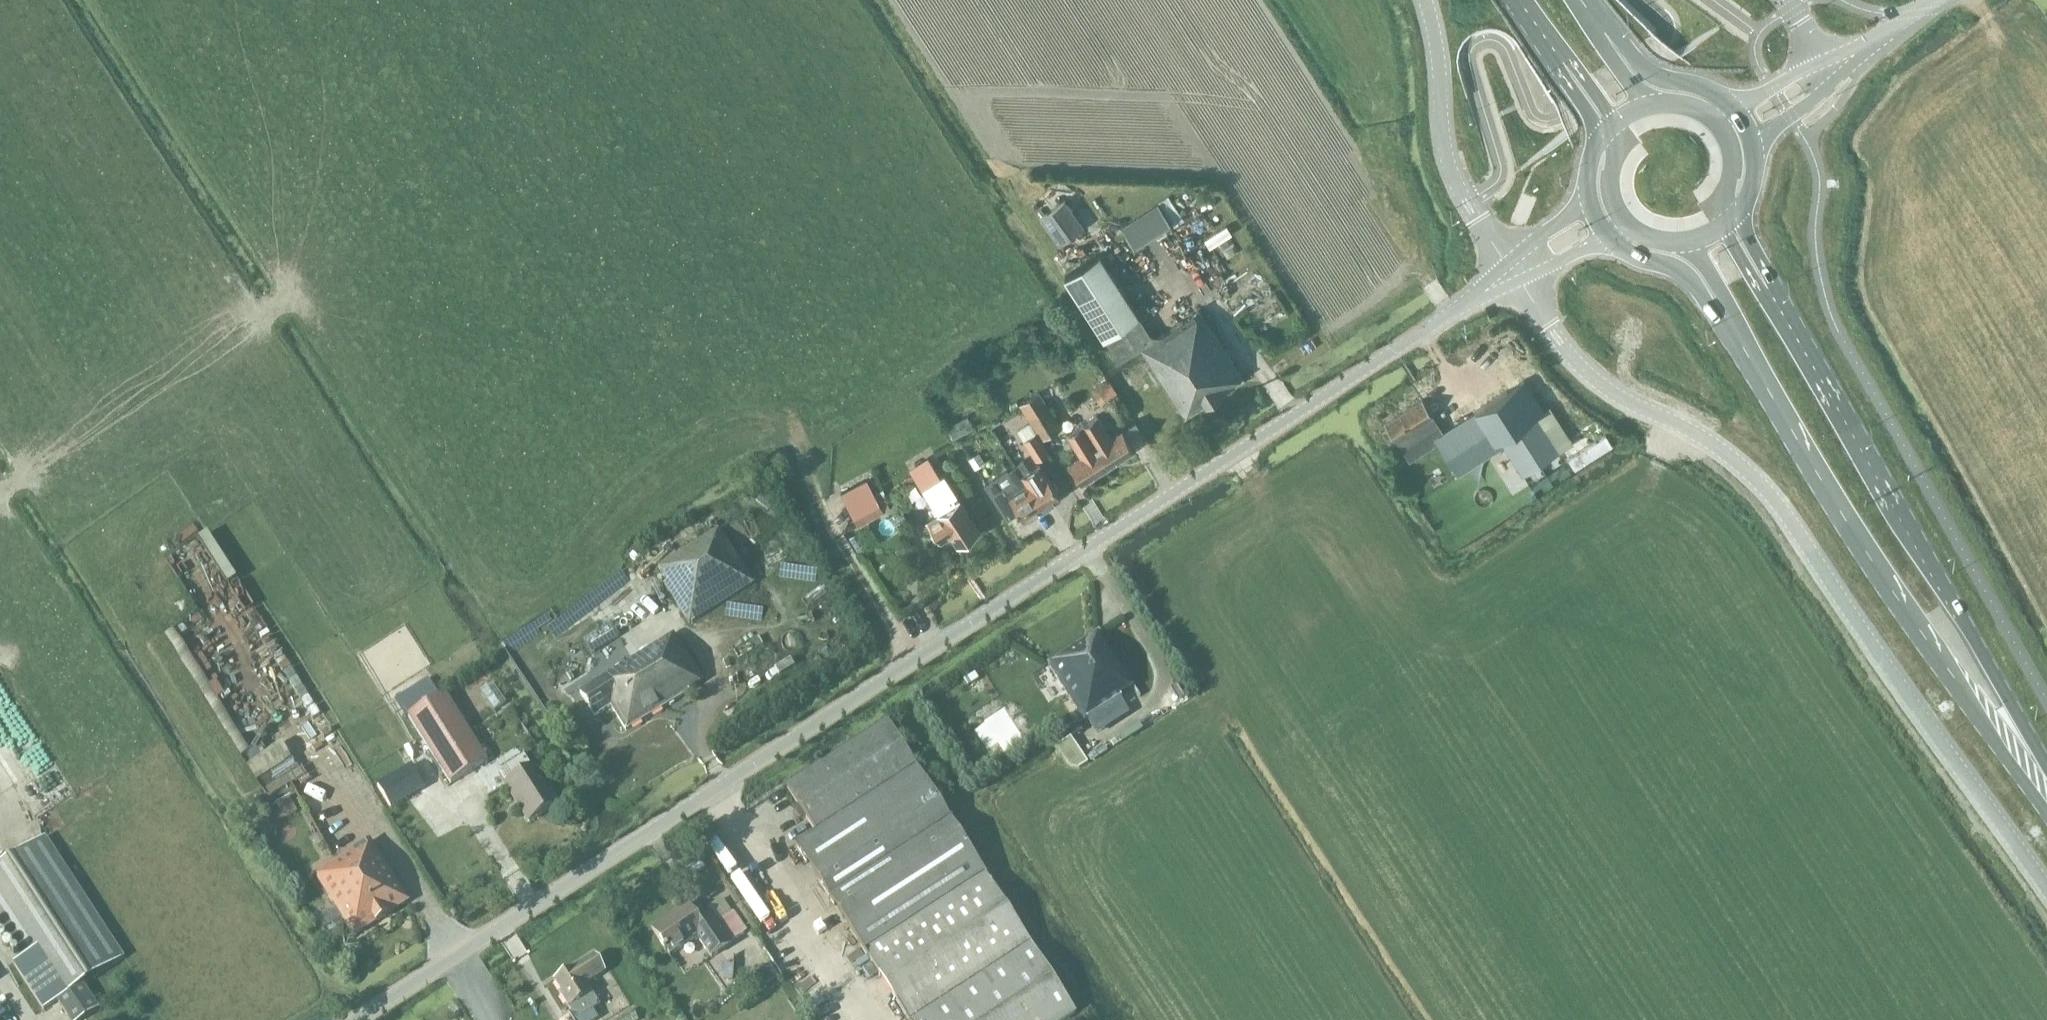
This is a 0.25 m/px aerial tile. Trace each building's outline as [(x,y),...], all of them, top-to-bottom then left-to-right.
[(1084,228),(1066,202),(1041,219),(1060,246),(1084,228)] [(1172,225),(1159,205),(1122,228),(1135,249),(1172,225)] [(1201,236),(1207,246),(1231,233),(1226,223),(1201,236)] [(1065,277),(1120,362),(1142,348),(1185,416),(1242,379),(1198,311),(1154,340),(1100,254),(1065,277)] [(1436,440),(1454,468),(1459,476),(1506,446),(1525,477),(1560,455),(1536,417),(1545,411),(1526,382),(1477,413),(1477,414),(1436,440)] [(1040,392),(1020,404),(1042,440),(1062,428),(1040,392)] [(1129,413),(1118,395),(1104,404),(1115,422),(1129,413)] [(1437,424),(1421,400),(1385,424),(1401,448),(1437,424)] [(1081,483),(1134,449),(1122,430),(1110,438),(1096,416),(1068,434),(1082,456),(1068,464),(1081,483)] [(1048,452),(1037,433),(1025,440),(1037,459),(1048,452)] [(985,462),(979,452),(969,458),(975,468),(985,462)] [(929,459),(910,471),(922,490),(923,489),(941,478),(929,459)] [(1030,470),(1023,460),(1015,465),(1042,507),(1060,495),(1046,473),(1040,464),(1030,470)] [(991,494),(1007,518),(1019,511),(1024,518),(1042,507),(1015,465),(1008,469),(1014,480),(991,494)] [(941,478),(922,490),(938,514),(929,520),(942,540),(951,535),(957,545),(979,531),(944,476),(941,478)] [(867,479),(841,492),(849,506),(874,493),(867,479)] [(875,492),(874,493),(879,503),(885,500),(888,498),(883,488),(875,492)] [(874,493),(849,506),(854,516),(867,509),(872,518),(890,509),(885,500),(879,503),(874,493)] [(688,625),(753,584),(719,529),(657,567),(667,583),(663,585),(688,625)] [(1120,696),(1133,687),(1099,632),(1048,665),(1085,723),(1122,699),(1120,696)] [(687,691),(702,681),(673,635),(645,652),(640,645),(630,652),(635,659),(579,693),(594,717),(609,708),(624,732),(688,693),(687,691)] [(1011,646),(1000,654),(1004,659),(1015,652),(1011,646)] [(972,677),(966,680),(970,687),(976,683),(972,677)] [(487,687),(477,693),(488,711),(498,705),(487,687)] [(443,695),(407,718),(450,786),(486,763),(443,695)] [(978,728),(991,748),(1002,741),(1010,753),(1030,741),(1008,707),(988,719),(989,721),(978,728)] [(888,725),(788,790),(816,833),(795,847),(906,1019),(1067,1019),(1075,1015),(888,725)] [(1070,739),(1057,748),(1069,766),(1080,769),(1087,764),(1070,739)] [(284,746),(250,764),(260,784),(294,766),(284,746)] [(557,805),(533,768),(530,770),(522,758),(498,774),(506,785),(503,787),(528,824),(557,805)] [(977,773),(971,765),(964,770),(969,778),(977,773)] [(408,766),(377,784),(392,809),(423,790),(408,766)] [(262,821),(252,827),(258,837),(268,831),(262,821)] [(0,866),(0,921),(23,957),(13,963),(44,1010),(58,1001),(70,1019),(82,1019),(99,1009),(84,984),(124,958),(107,931),(45,837),(0,866)] [(353,937),(407,902),(370,845),(359,852),(357,850),(315,877),(353,937)] [(708,909),(695,918),(689,909),(670,922),(668,918),(651,930),(668,957),(697,938),(710,958),(729,945),(729,944),(747,931),(735,912),(718,923),(708,909)] [(851,939),(843,943),(855,964),(863,960),(851,939)] [(582,1016),(600,1006),(586,983),(604,972),(594,956),(571,971),(568,971),(561,975),(561,977),(554,981),(561,992),(559,994),(569,1009),(571,1012),(568,1014),(572,1019),(585,1019),(582,1016)] [(771,967),(758,976),(765,986),(778,977),(771,967)]
